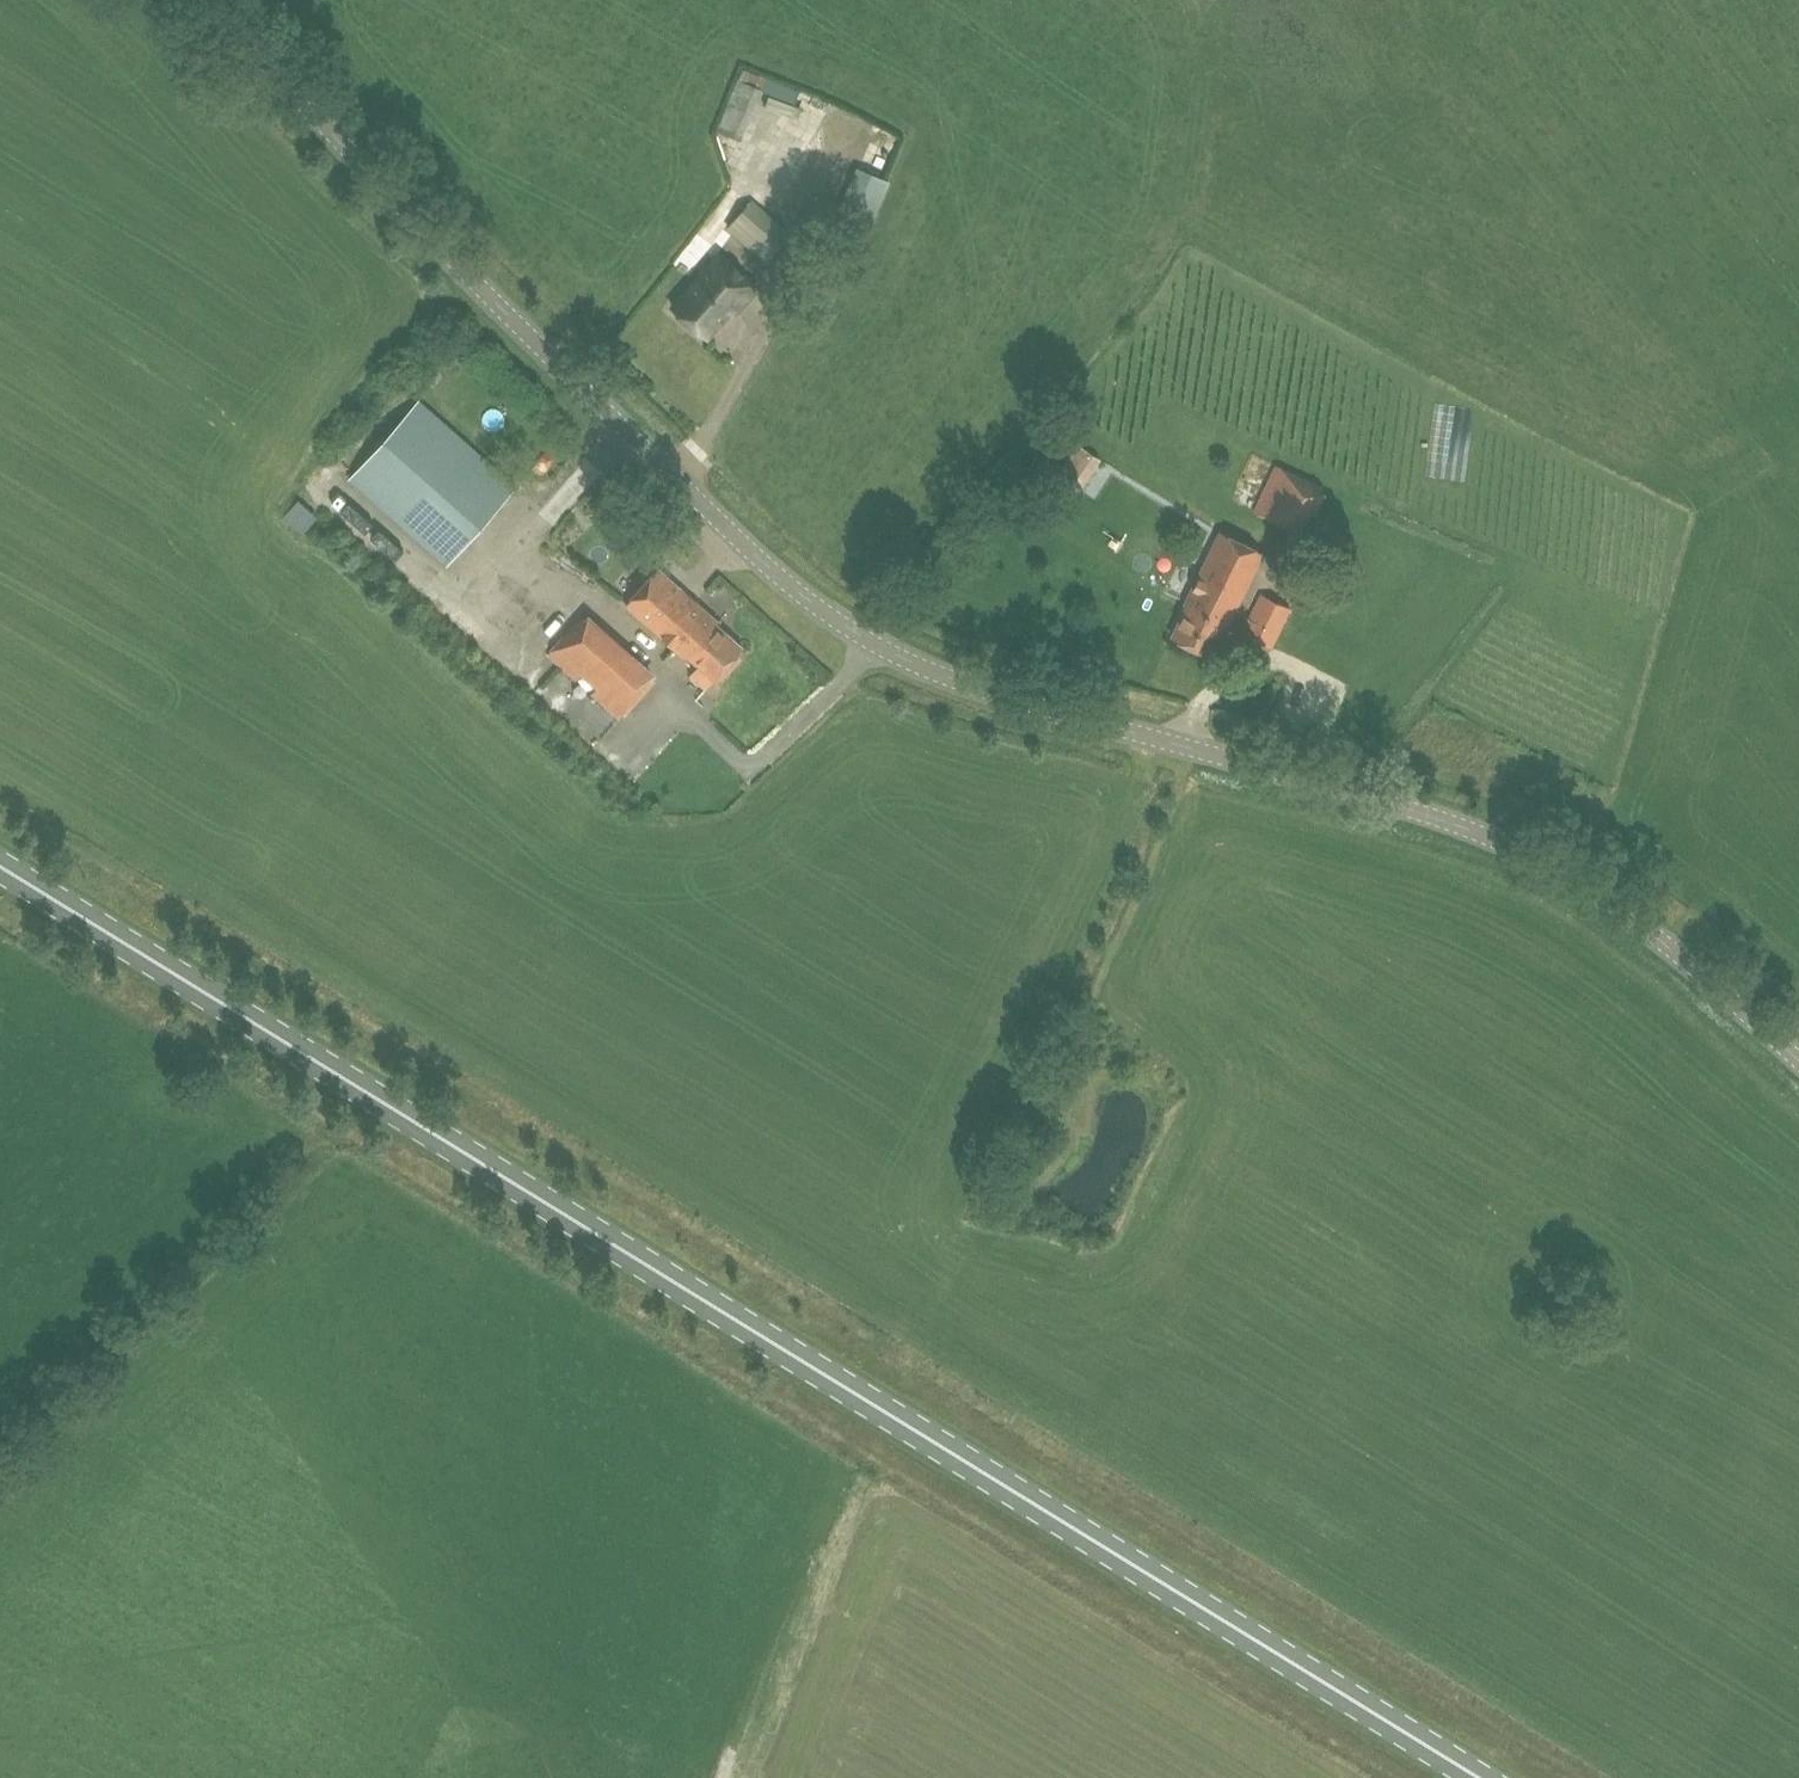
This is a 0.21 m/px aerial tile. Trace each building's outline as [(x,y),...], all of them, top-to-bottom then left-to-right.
[(858,252),(889,181),(864,170),(833,241),(858,252)] [(751,198),(727,224),(765,260),(789,234),(751,198)] [(757,285),(719,252),(673,305),(707,335),(730,308),(734,312),(757,285)] [(515,485),(419,400),(351,478),(446,562),(515,485)] [(1059,475),(1078,488),(1098,458),(1079,445),(1059,475)] [(1300,532),(1322,486),(1276,464),(1254,510),(1300,532)] [(548,513),(560,526),(600,488),(587,475),(548,513)] [(1228,624),(1264,551),(1221,530),(1185,603),(1187,604),(1172,635),(1210,654),(1225,623),(1228,624)] [(719,621),(659,568),(627,603),(688,658),(690,655),(698,663),(690,673),(708,688),(745,646),(718,622),(719,621)] [(1272,648),(1291,608),(1261,593),(1241,633),(1272,648)] [(651,677),(584,618),(550,656),(618,715),(651,677)]
